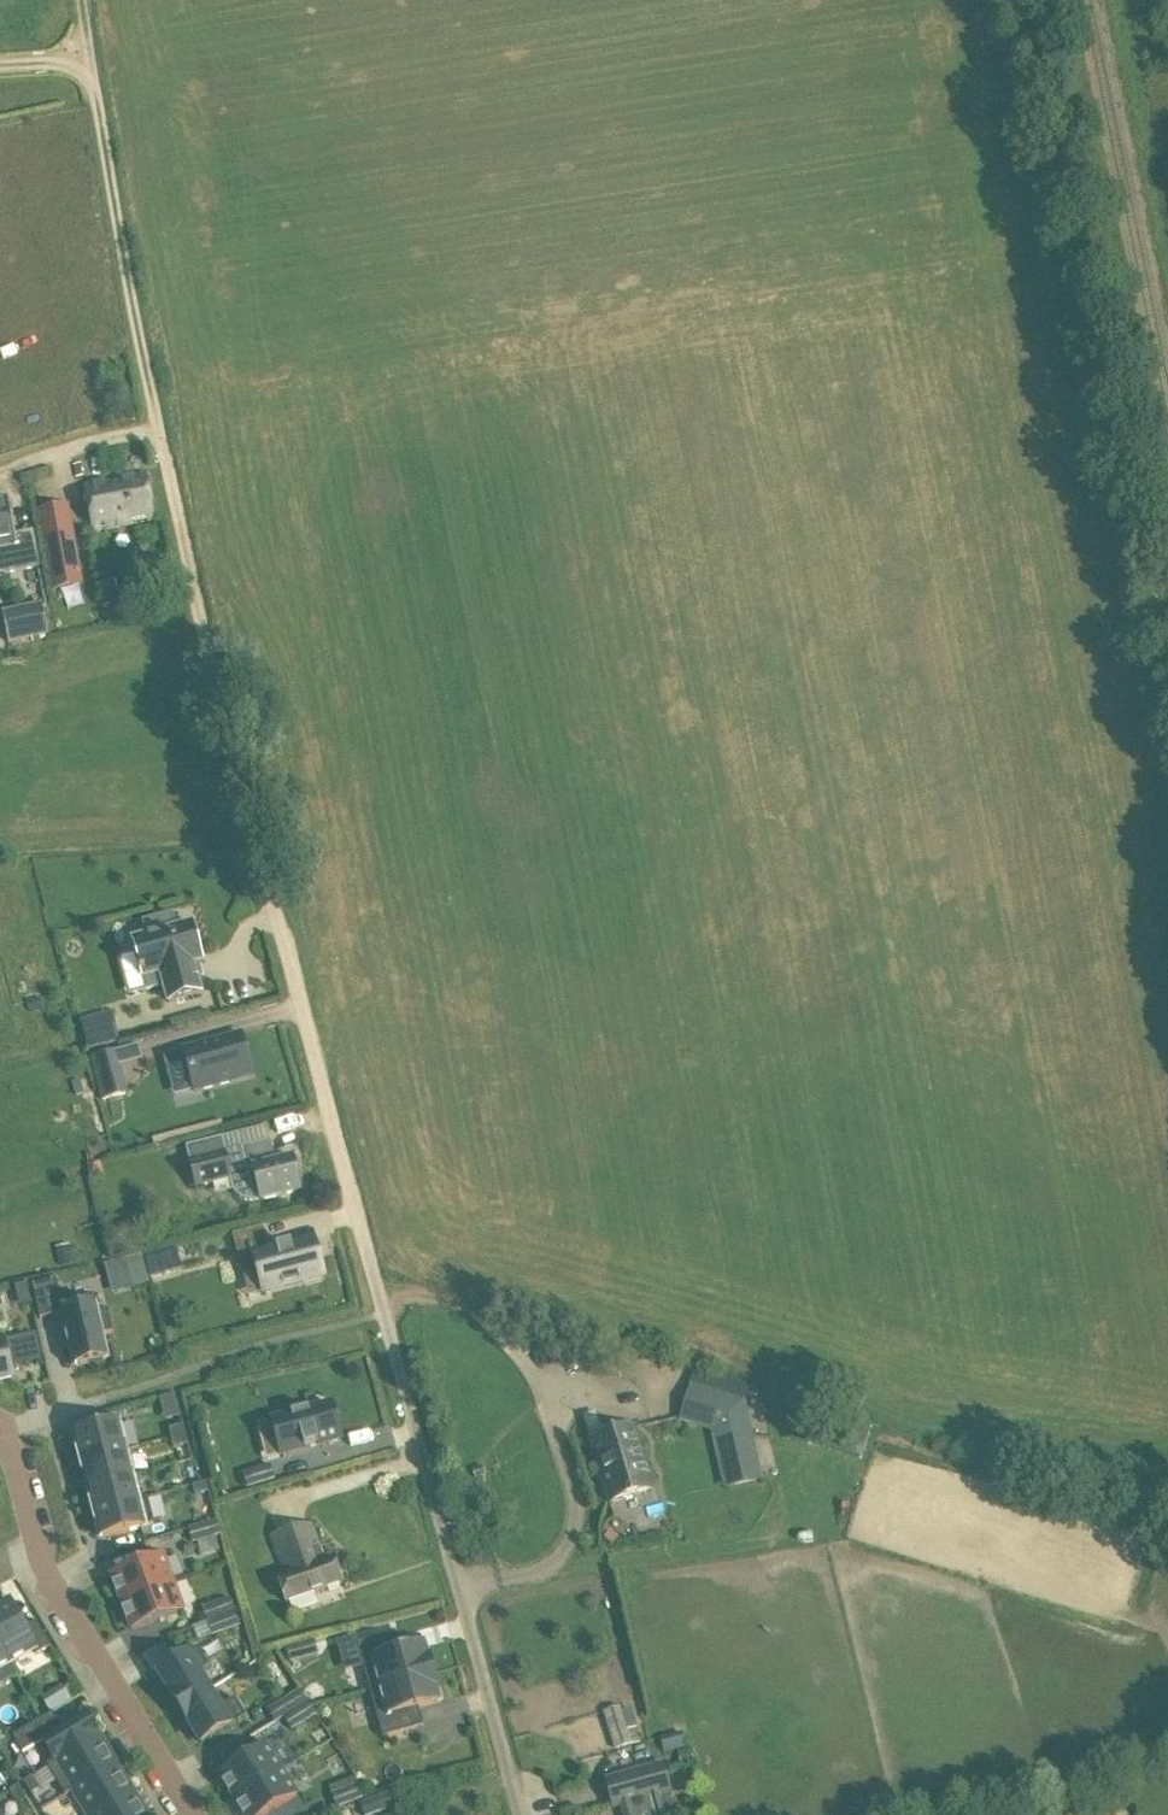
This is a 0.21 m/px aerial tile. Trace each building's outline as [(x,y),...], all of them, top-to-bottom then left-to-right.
[(92,529),(153,518),(145,473),(84,484),(92,529)] [(4,573),(22,570),(8,498),(0,500),(0,555),(4,573)] [(68,506),(39,511),(53,589),(82,584),(68,506)] [(9,642),(49,634),(43,606),(3,614),(9,642)] [(132,940),(135,952),(140,968),(138,968),(140,976),(142,975),(146,990),(164,985),(169,1002),(201,993),(197,978),(193,963),(200,962),(203,961),(193,924),(177,929),(173,914),(144,922),(148,936),(132,940)] [(111,1014),(82,1022),(89,1048),(118,1040),(111,1014)] [(195,1091),(253,1076),(242,1034),(183,1049),(195,1091)] [(103,1099),(119,1095),(115,1081),(99,1085),(103,1099)] [(275,1161),(270,1141),(267,1126),(221,1137),(186,1146),(195,1186),(229,1178),(232,1190),(239,1197),(249,1201),(259,1198),(260,1200),(300,1190),(299,1185),(302,1181),(300,1174),(296,1173),(292,1157),(275,1161)] [(90,1178),(104,1173),(100,1161),(86,1165),(90,1178)] [(232,1234),(240,1261),(256,1257),(265,1291),(322,1276),(312,1240),(270,1252),(263,1226),(232,1234)] [(161,1253),(145,1257),(150,1276),(166,1271),(161,1253)] [(60,1290),(35,1295),(40,1319),(63,1313),(75,1365),(107,1358),(102,1335),(113,1332),(108,1310),(97,1312),(95,1306),(65,1313),(60,1290)] [(0,1345),(0,1382),(12,1379),(9,1368),(42,1361),(36,1333),(2,1341),(3,1345),(0,1345)] [(728,1485),(758,1479),(741,1403),(691,1388),(682,1417),(715,1427),(728,1485)] [(340,1440),(330,1404),(274,1419),(283,1455),(340,1440)] [(74,1434),(81,1461),(126,1449),(119,1423),(74,1434)] [(169,1428),(172,1438),(186,1434),(183,1425),(169,1428)] [(635,1428),(590,1442),(608,1502),(653,1489),(635,1428)] [(174,1447),(188,1444),(186,1434),(172,1438),(174,1447)] [(126,1449),(81,1461),(88,1486),(132,1475),(126,1449)] [(275,1479),(271,1465),(243,1474),(247,1487),(275,1479)] [(132,1475),(88,1486),(94,1511),(139,1500),(132,1475)] [(209,1492),(207,1482),(193,1486),(195,1495),(209,1492)] [(154,1524),(147,1498),(139,1500),(94,1511),(101,1538),(154,1524)] [(189,1528),(193,1542),(220,1534),(216,1520),(189,1528)] [(310,1521),(270,1536),(284,1576),(275,1578),(286,1602),(342,1583),(333,1558),(324,1561),(310,1521)] [(122,1602),(173,1583),(163,1556),(112,1575),(122,1602)] [(173,1583),(122,1602),(132,1629),(183,1610),(173,1583)] [(207,1622),(235,1612),(230,1598),(203,1608),(207,1622)] [(0,1607),(0,1645),(10,1663),(35,1649),(38,1653),(50,1646),(36,1622),(24,1629),(9,1602),(0,1607)] [(207,1622),(212,1636),(240,1625),(235,1612),(207,1622)] [(389,1635),(357,1643),(363,1665),(370,1691),(433,1673),(425,1646),(394,1654),(389,1635)] [(310,1641),(287,1648),(290,1662),(314,1655),(310,1641)] [(10,1663),(0,1645),(0,1669),(10,1663)] [(157,1672),(179,1708),(203,1694),(192,1676),(209,1666),(198,1648),(157,1672)] [(433,1673),(370,1691),(383,1737),(414,1729),(409,1710),(419,1707),(440,1701),(433,1673)] [(276,1722),(284,1717),(308,1702),(301,1690),(268,1710),(276,1722)] [(228,1702),(214,1711),(203,1694),(179,1708),(201,1744),(240,1720),(228,1702)] [(316,1714),(308,1702),(284,1717),(291,1729),(316,1714)] [(636,1728),(627,1731),(621,1707),(603,1713),(613,1750),(640,1743),(636,1728)] [(35,1746),(48,1767),(100,1736),(86,1713),(62,1727),(53,1712),(13,1736),(23,1753),(35,1746)] [(583,1746),(605,1742),(603,1731),(581,1734),(583,1746)] [(682,1732),(661,1737),(665,1753),(686,1748),(682,1732)] [(100,1736),(48,1767),(65,1795),(117,1763),(100,1736)] [(235,1799),(282,1770),(267,1746),(220,1774),(235,1799)] [(691,1749),(679,1752),(682,1763),(694,1760),(691,1749)] [(626,1814),(664,1814),(658,1793),(671,1790),(663,1762),(605,1777),(613,1806),(622,1803),(626,1814)] [(87,1814),(92,1814),(133,1790),(117,1763),(65,1795),(65,1796),(73,1791),(87,1814)] [(282,1770),(235,1799),(245,1814),(264,1814),(297,1795),(282,1770)] [(33,1777),(24,1782),(32,1794),(40,1789),(33,1777)] [(364,1798),(359,1784),(332,1794),(337,1808),(364,1798)] [(9,1791),(17,1803),(25,1798),(18,1786),(9,1791)] [(574,1804),(599,1799),(597,1787),(571,1792),(574,1804)] [(92,1814),(148,1814),(133,1790),(92,1814)] [(388,1794),(361,1804),(365,1814),(373,1814),(393,1808),(388,1794)]
